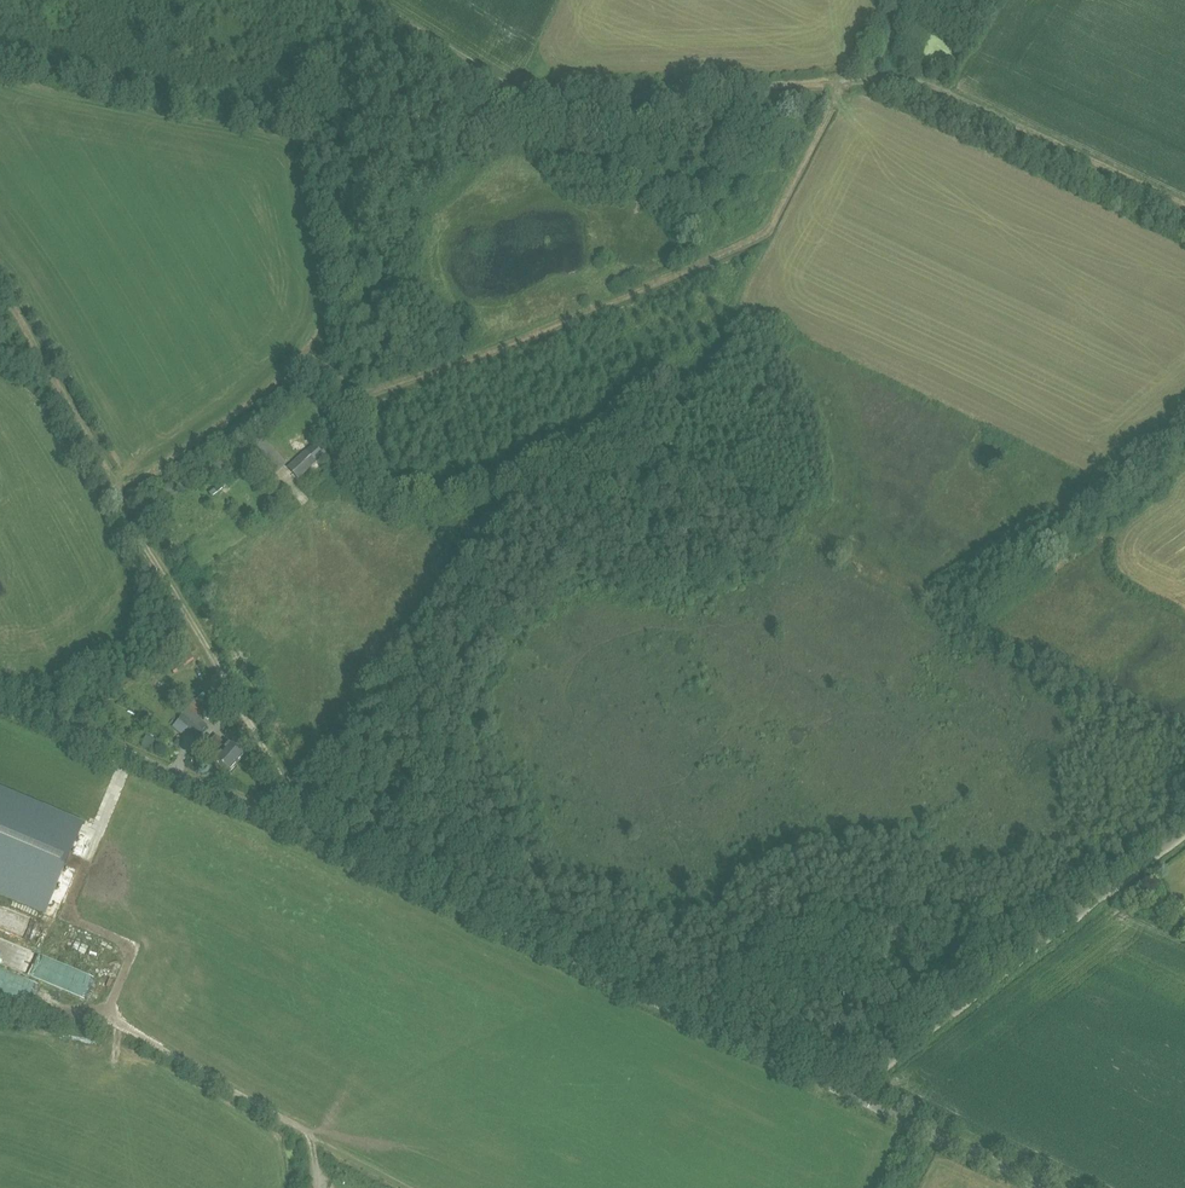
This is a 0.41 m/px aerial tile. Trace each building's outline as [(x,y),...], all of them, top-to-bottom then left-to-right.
[(306,452),(288,468),(298,481),(316,463),(306,452)] [(136,649),(129,639),(121,644),(126,654),(136,649)] [(175,674),(181,671),(174,659),(168,663),(175,674)] [(195,701),(173,727),(182,734),(186,730),(197,739),(208,725),(199,718),(205,710),(195,701)] [(213,751),(220,757),(216,761),(229,771),(244,753),(233,744),(230,747),(226,743),(217,735),(207,746),(213,751)] [(83,824),(0,789),(0,894),(45,913),(55,890),(66,894),(76,870),(87,846),(90,847),(97,830),(94,829),(87,826),(83,824)]
